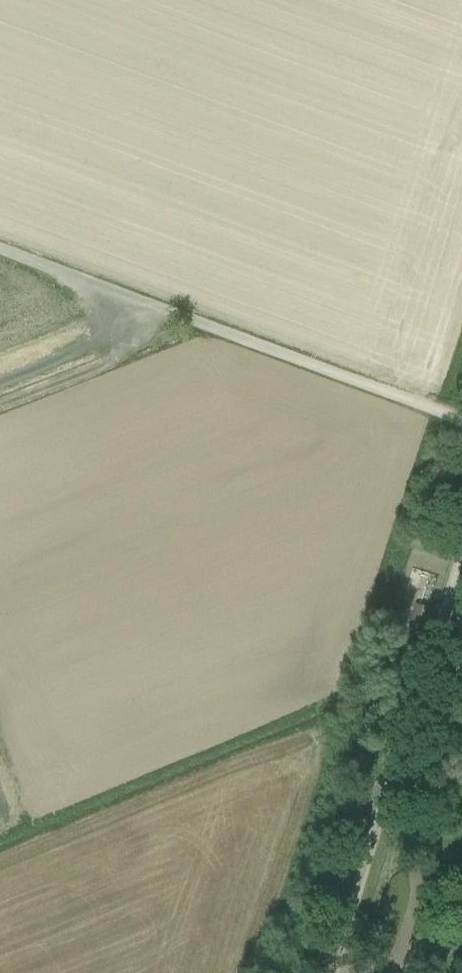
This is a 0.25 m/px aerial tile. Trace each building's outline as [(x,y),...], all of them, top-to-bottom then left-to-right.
[(428,610),(417,607),(409,630),(421,633),(428,610)]
